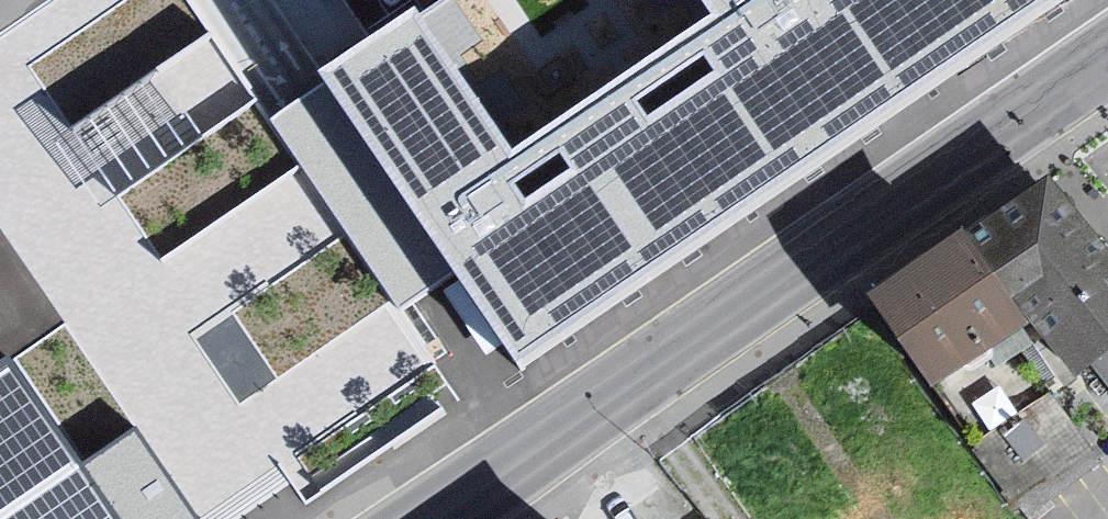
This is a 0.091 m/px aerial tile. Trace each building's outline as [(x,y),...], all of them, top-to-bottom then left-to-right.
[(262,117),(464,416),(1082,0),(436,0),(262,117)] [(219,27),(67,125),(111,193),(263,95),(219,27)] [(893,306),(963,406),(1054,344),(1086,391),(1107,376),(1107,265),(1058,193),(893,306)] [(18,352),(0,364),(0,518),(133,518),(18,352)]
